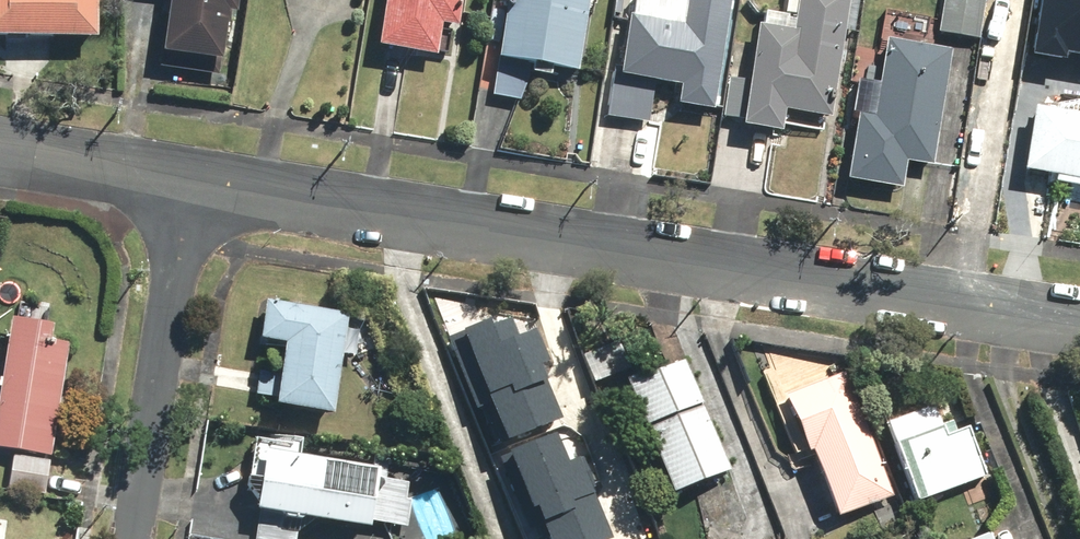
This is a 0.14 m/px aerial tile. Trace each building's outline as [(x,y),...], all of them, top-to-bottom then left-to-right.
[(86,43),(88,0),(0,0),(0,41),(86,43)] [(151,62),(212,70),(220,18),(230,20),(233,0),(159,0),(151,62)] [(371,52),(432,61),(433,54),(447,56),(455,0),(379,0),(371,52)] [(496,66),(490,99),(517,103),(523,70),(572,78),(584,4),(595,6),(596,0),(500,0),(490,65),(496,66)] [(726,0),(680,0),(680,5),(643,0),(627,0),(617,72),(608,71),(601,119),(647,125),(652,87),(675,90),(672,109),(709,114),(726,0)] [(841,1),(842,0),(793,0),(788,35),(751,29),(743,84),(724,81),(718,121),(736,123),(735,131),(776,137),(777,127),(821,134),(837,32),(851,35),(856,3),(841,1)] [(934,36),(977,42),(982,0),(939,0),(934,36)] [(1032,37),(1079,46),(1079,0),(1039,0),(1032,37)] [(945,54),(880,44),(868,120),(850,118),(840,184),(897,192),(901,166),(927,170),(945,54)] [(1075,106),(1073,118),(1026,112),(1018,175),(1047,179),(1046,188),(1079,193),(1079,107),(1075,106)] [(341,318),(260,306),(254,344),(277,348),(267,412),(325,421),(341,318)] [(491,318),(450,334),(476,405),(495,398),(509,436),(560,417),(545,379),(556,375),(539,329),(518,337),(511,319),(494,325),(491,318)] [(66,347),(43,344),(46,328),(5,321),(0,352),(0,453),(47,461),(66,347)] [(688,362),(629,384),(670,493),(729,471),(688,362)] [(775,397),(801,459),(805,457),(832,522),(888,499),(835,373),(775,397)] [(914,414),(878,428),(909,507),(984,478),(965,430),(938,440),(932,423),(919,427),(914,414)] [(503,455),(530,526),(549,520),(556,538),(613,538),(615,538),(601,500),(598,494),(584,455),(571,460),(562,434),(503,455)] [(255,517),(252,538),(294,538),(296,524),(360,534),(369,475),(295,463),(298,444),(251,441),(244,486),(254,487),(249,516),(255,517)] [(40,498),(45,465),(8,459),(3,492),(40,498)] [(368,487),(365,525),(405,528),(408,490),(368,487)]
